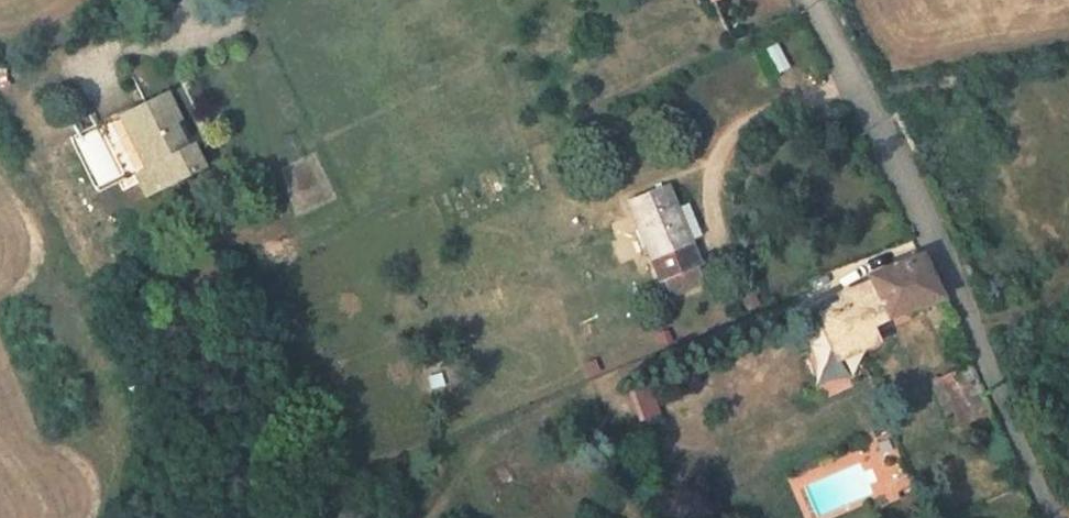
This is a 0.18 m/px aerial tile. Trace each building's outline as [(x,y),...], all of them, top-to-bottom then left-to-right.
[(735,0),(713,0),(720,15),(738,6),(735,0)] [(186,145),(174,120),(180,117),(168,93),(122,115),(149,168),(156,164),(164,183),(203,165),(192,142),(186,145)] [(674,215),(664,190),(631,203),(642,230),(674,215)] [(695,270),(674,215),(642,230),(662,283),(666,281),(671,296),(673,300),(699,290),(697,285),(692,272),(695,270)] [(939,301),(919,257),(871,279),(874,288),(847,300),(850,306),(862,334),(939,301)] [(980,394),(963,357),(943,366),(959,402),(980,394)]
